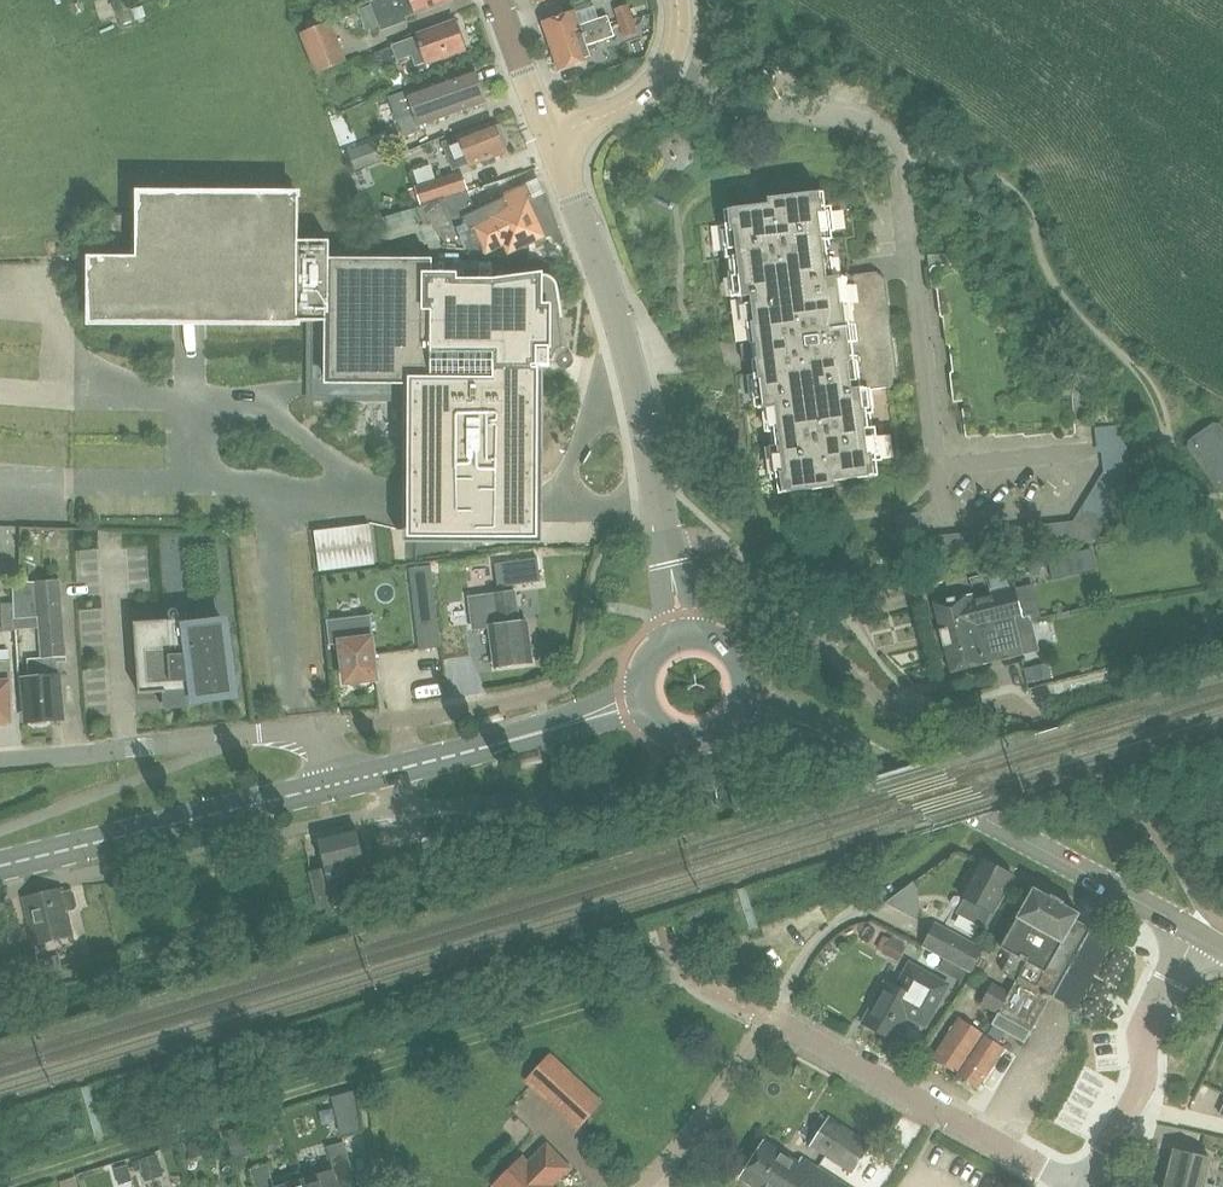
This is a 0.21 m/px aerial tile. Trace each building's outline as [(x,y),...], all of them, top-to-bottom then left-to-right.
[(372,3),(382,31),(401,23),(400,20),(416,14),(417,15),(454,2),(453,0),(380,0),(372,3)] [(615,9),(620,24),(633,19),(628,5),(615,9)] [(551,47),(612,27),(608,16),(580,26),(576,13),(543,23),(551,47)] [(638,34),(633,19),(620,24),(625,38),(638,34)] [(301,33),(316,73),(347,62),(332,21),(301,33)] [(462,32),(459,33),(456,23),(415,38),(393,46),(398,62),(412,56),(416,67),(424,64),(465,50),(463,45),(467,44),(462,32)] [(612,27),(551,47),(559,70),(591,60),(587,47),(616,37),(612,27)] [(393,46),(373,53),(378,69),(398,62),(393,46)] [(407,93),(390,99),(398,121),(404,138),(422,132),(421,126),(487,102),(474,68),(407,93)] [(505,136),(499,135),(494,122),(458,136),(459,138),(443,144),(454,171),(470,165),(471,167),(506,153),(505,150),(508,145),(505,136)] [(378,142),(348,153),(354,172),(385,161),(378,142)] [(415,186),(421,206),(469,190),(462,171),(415,186)] [(535,199),(528,184),(472,210),(469,203),(453,211),(447,199),(416,208),(425,227),(423,227),(433,251),(441,247),(442,249),(484,252),(486,257),(504,248),(506,252),(559,228),(546,194),(535,199)] [(835,277),(824,191),(768,198),(769,204),(724,210),(735,299),(745,298),(750,341),(744,342),(747,365),(750,365),(753,364),(759,410),(768,409),(779,495),(835,488),(834,482),(879,477),(868,390),(891,387),(898,378),(886,279),(877,272),(854,275),(835,277)] [(94,263),(94,321),(143,321),(143,322),(299,323),(316,323),(315,394),(406,395),(406,543),(464,543),(472,543),(544,543),(544,494),(545,369),(533,369),(533,368),(550,367),(550,365),(557,365),(563,370),(571,370),(575,364),(575,356),(568,350),(557,286),(555,282),(550,278),(544,277),(540,277),(496,283),(496,286),(444,286),(444,283),(449,279),(449,263),(434,263),(434,259),(331,259),(331,244),(300,244),(300,199),(143,199),(143,263),(94,263)] [(38,364),(36,385),(47,386),(50,366),(38,364)] [(1117,424),(1096,425),(1098,449),(1103,449),(1104,468),(1074,518),(922,533),(918,508),(894,511),(898,540),(920,538),(922,559),(1096,539),(1132,478),(1128,447),(1121,434),(1117,433),(1117,424)] [(1213,424),(1189,442),(1188,449),(1220,492),(1222,492),(1222,429),(1220,425),(1213,424)] [(370,524),(315,531),(320,571),(375,564),(370,524)] [(382,527),(383,560),(400,559),(399,526),(382,527)] [(8,553),(9,527),(0,527),(0,553),(8,553)] [(494,563),(498,589),(542,583),(538,557),(494,563)] [(62,580),(36,582),(21,582),(12,582),(15,620),(38,618),(41,659),(67,657),(62,580)] [(976,600),(974,594),(935,604),(944,639),(983,629),(1015,619),(1016,625),(1042,618),(1039,603),(1021,608),(1016,588),(991,595),(992,596),(976,600)] [(516,592),(470,598),(474,629),(490,627),(495,667),(532,663),(527,621),(519,622),(516,592)] [(435,598),(415,600),(421,649),(441,647),(441,648),(441,647),(435,598)] [(370,616),(328,621),(331,644),(341,643),(345,684),(348,684),(352,686),(359,685),(362,682),(376,681),(373,654),(376,654),(374,638),(373,638),(370,616)] [(983,629),(944,639),(952,673),(991,663),(991,662),(1024,654),(1015,619),(983,629)] [(141,696),(163,695),(164,709),(203,705),(202,701),(235,698),(226,626),(193,630),(191,622),(137,625),(141,696)] [(28,722),(30,722),(30,726),(48,724),(48,721),(62,719),(58,667),(68,666),(67,657),(41,659),(29,660),(30,680),(25,680),(28,722)] [(11,723),(10,682),(12,682),(11,662),(0,663),(0,724),(11,723)] [(360,849),(356,828),(320,836),(327,870),(312,873),(319,908),(340,904),(336,884),(350,881),(347,870),(364,866),(364,864),(370,862),(366,848),(360,849)] [(375,864),(381,887),(428,877),(423,853),(375,864)] [(992,913),(994,914),(1014,877),(980,859),(961,896),(966,899),(958,914),(984,928),(992,913)] [(993,982),(982,1003),(1031,1031),(1088,929),(1075,921),(1079,914),(1033,888),(1000,948),(1012,955),(1002,973),(1017,982),(1011,992),(993,982)] [(74,936),(68,911),(75,909),(77,906),(74,894),(71,892),(64,894),(63,889),(23,898),(35,946),(74,936)] [(924,947),(972,972),(983,951),(936,925),(924,947)] [(906,948),(890,940),(884,952),(900,961),(906,948)] [(43,974),(36,948),(0,957),(0,985),(43,974)] [(893,1041),(907,1016),(926,1027),(949,986),(910,964),(898,987),(887,981),(863,1024),(893,1041)] [(978,1088),(1004,1048),(960,1019),(933,1059),(978,1088)] [(603,1102),(551,1055),(527,1081),(578,1129),(603,1102)] [(855,1175),(874,1147),(831,1119),(812,1148),(855,1175)] [(765,1142),(741,1178),(755,1186),(848,1186),(802,1158),(799,1163),(765,1142)] [(336,1185),(355,1180),(344,1143),(327,1148),(335,1172),(305,1181),(307,1186),(337,1186),(336,1185)] [(495,1186),(551,1186),(569,1168),(547,1146),(529,1164),(523,1158),(495,1186)] [(1211,1159),(1174,1151),(1166,1186),(1205,1186),(1211,1159)] [(126,1165),(116,1168),(120,1183),(130,1180),(126,1165)] [(305,1181),(302,1172),(272,1181),(268,1165),(253,1170),(258,1186),(307,1186),(305,1181)] [(61,1181),(63,1186),(77,1186),(74,1177),(61,1181)]
